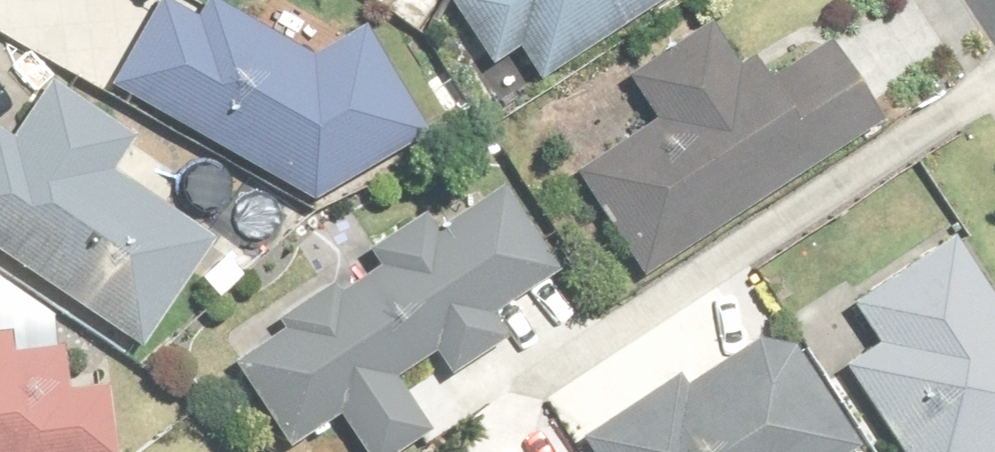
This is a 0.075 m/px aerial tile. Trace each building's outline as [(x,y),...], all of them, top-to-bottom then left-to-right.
[(450,0),(493,67),(520,50),(539,79),(663,0),(451,0),(450,0)] [(313,63),(212,6),(202,24),(173,8),(122,98),(308,203),(412,155),(360,42),(313,63)] [(721,80),(695,40),(631,81),(660,127),(580,178),(645,278),(879,127),(831,51),(773,88),(754,58),(721,80)] [(5,120),(0,127),(0,258),(140,355),(215,248),(115,179),(132,154),(47,95),(22,131),(5,120)] [(390,272),(354,296),(341,276),(283,314),(295,334),(240,370),(292,450),(336,421),(357,451),(413,451),(435,438),(398,381),(432,359),(448,384),(508,345),(491,320),(564,273),(512,193),(439,240),(424,217),(375,249),(390,272)] [(953,248),(858,309),(883,348),(849,369),(903,451),(994,451),(994,314),(953,248)] [(113,390),(66,394),(63,349),(14,352),(12,336),(0,336),(0,451),(117,451),(113,390)] [(778,337),(690,393),(683,382),(588,443),(593,451),(850,451),(778,337)]
